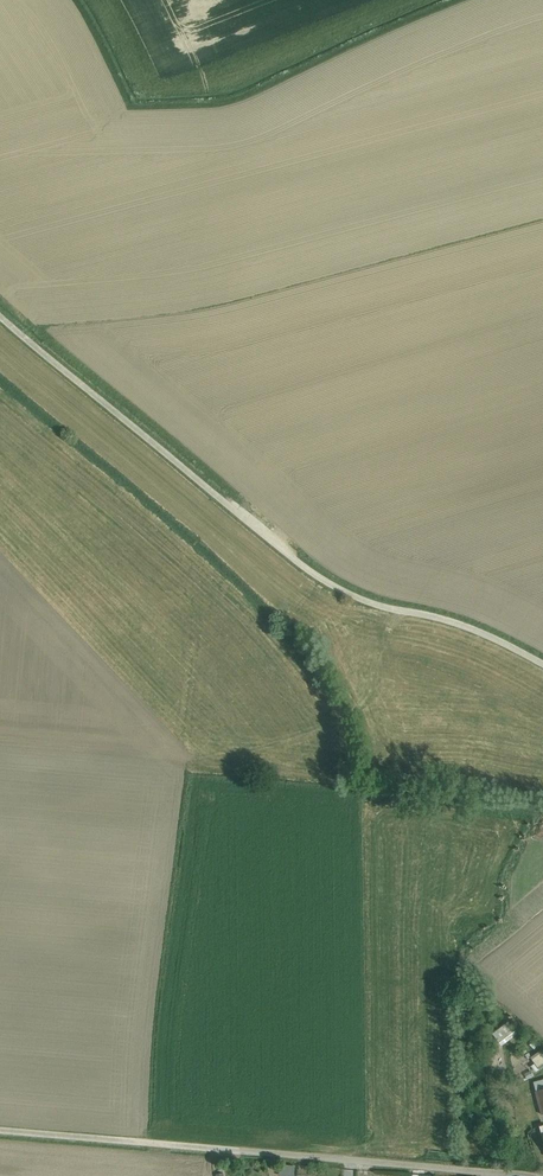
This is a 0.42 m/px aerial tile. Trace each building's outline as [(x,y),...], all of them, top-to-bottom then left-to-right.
[(510,1020),(492,1034),(502,1046),(518,1034),(516,1031),(518,1030),(510,1020)] [(526,1057),(528,1059),(530,1058),(535,1064),(531,1066),(536,1072),(542,1067),(542,1053),(541,1051),(532,1057),(529,1054),(526,1057)] [(534,1082),(536,1092),(535,1092),(541,1116),(542,1115),(542,1080),(534,1082)] [(279,1175),(294,1175),(295,1166),(280,1165),(279,1175)]
